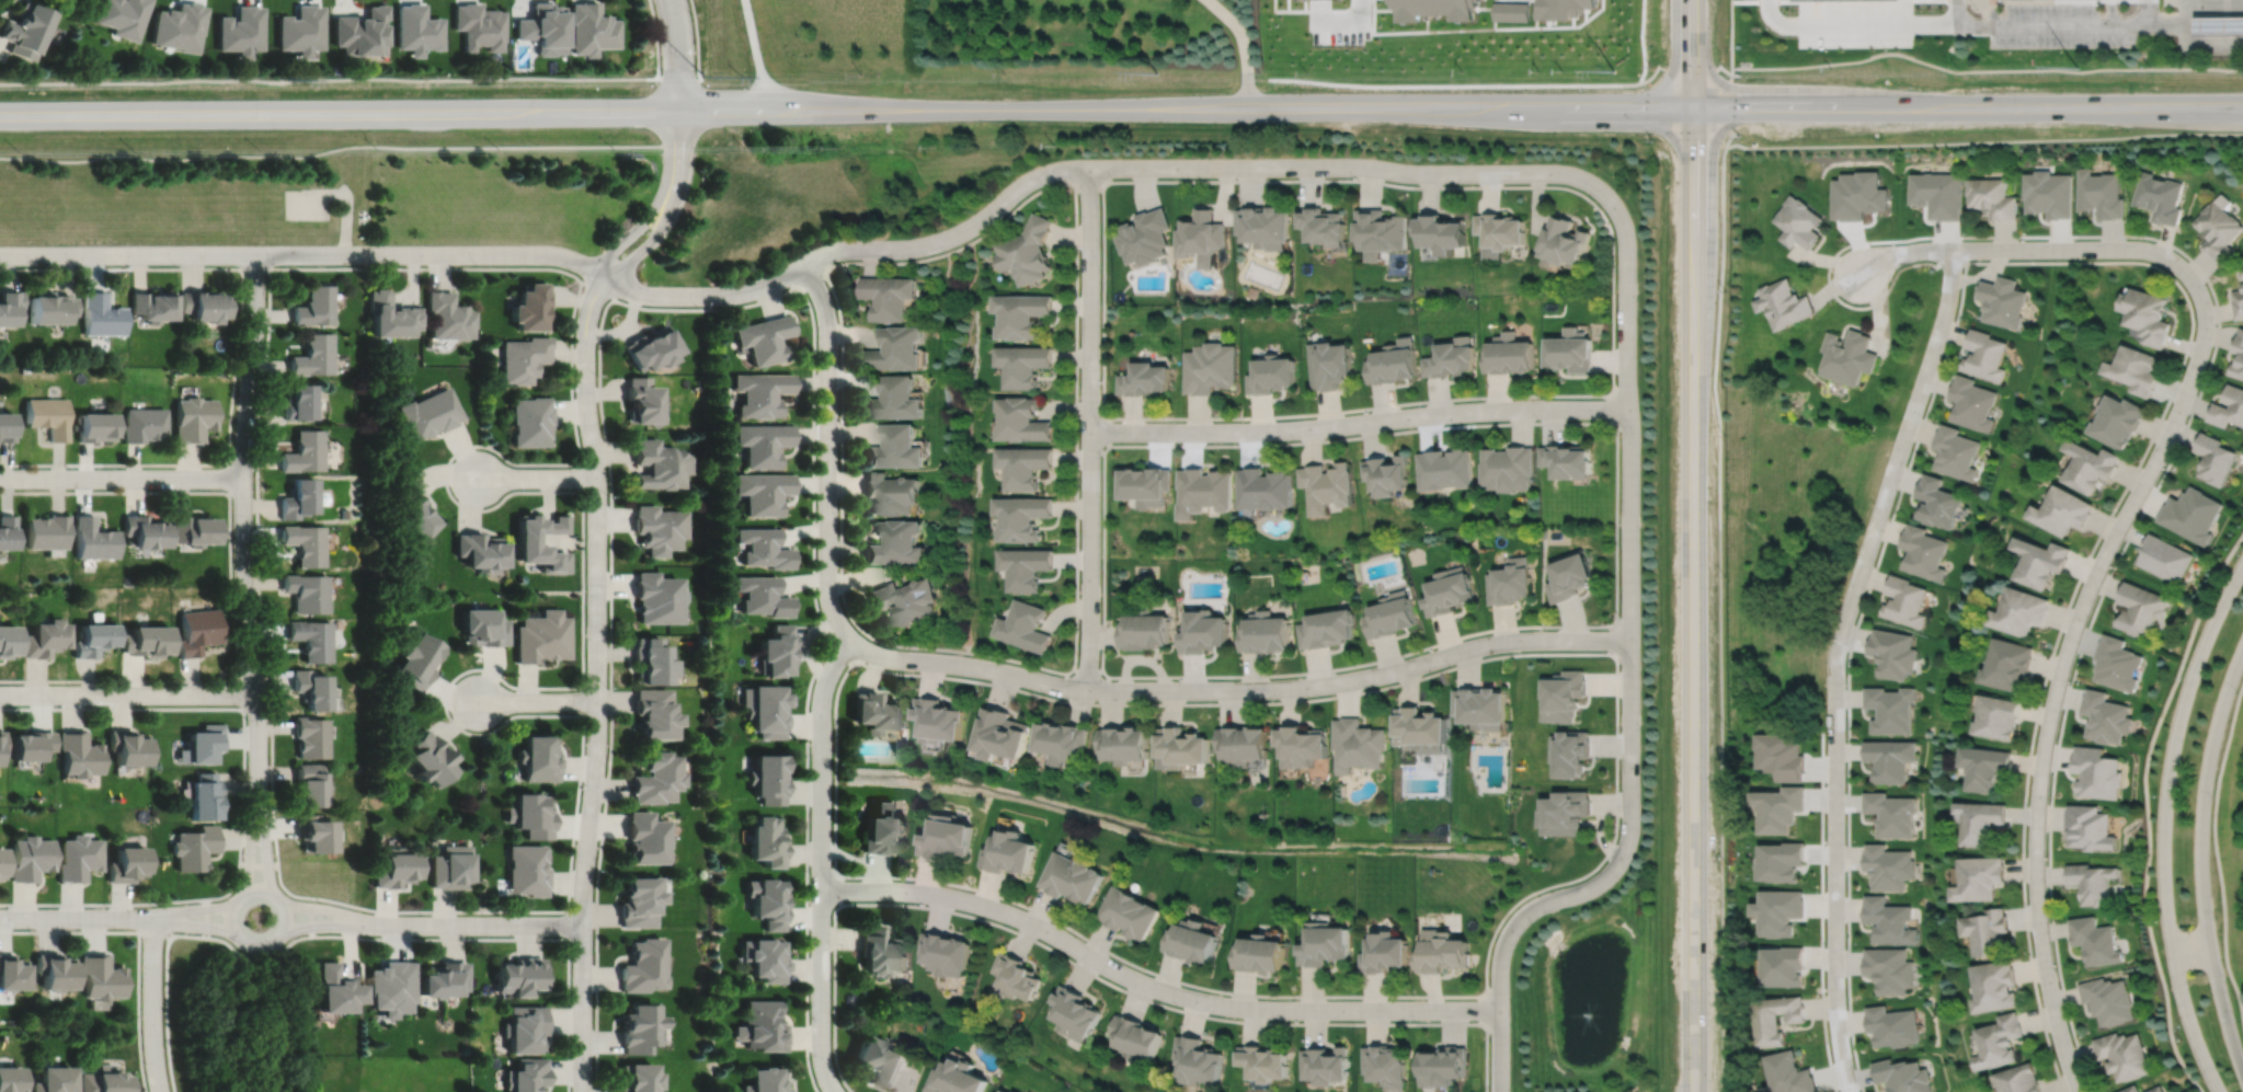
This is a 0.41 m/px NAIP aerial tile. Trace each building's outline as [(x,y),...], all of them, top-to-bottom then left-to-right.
[(24,0),(18,15),(20,16),(18,22),(5,16),(1,28),(2,30),(0,35),(13,41),(10,50),(33,60),(38,47),(41,48),(44,37),(46,38),(52,25),(47,23),(52,12),(43,9),(44,5),(31,1),(31,2),(24,0)] [(92,21),(113,26),(111,33),(137,42),(150,0),(98,0),(92,21)] [(570,3),(570,23),(571,23),(572,43),(571,43),(571,48),(572,48),(572,54),(583,54),(583,57),(595,56),(595,47),(618,47),(617,19),(608,19),(608,14),(604,14),(604,13),(598,14),(597,0),(580,1),(580,2),(570,3)] [(1388,1),(1393,1),(1393,8),(1397,8),(1397,13),(1397,30),(1426,30),(1426,16),(1457,16),(1458,25),(1477,24),(1481,24),(1481,5),(1489,5),(1489,0),(1388,0),(1388,1)] [(1545,23),(1586,23),(1586,13),(1605,13),(1605,0),(1545,0),(1545,23)] [(156,10),(151,43),(181,47),(180,50),(198,53),(201,34),(203,35),(206,5),(198,4),(199,3),(186,1),(186,3),(179,2),(178,10),(165,9),(164,11),(156,10)] [(531,2),(531,18),(515,19),(516,38),(536,38),(537,55),(554,55),(554,53),(564,53),(564,5),(557,5),(557,4),(552,4),(552,1),(531,2)] [(398,4),(398,47),(410,47),(410,56),(423,56),(423,47),(424,47),(424,48),(430,48),(430,47),(431,47),(431,48),(443,48),(443,16),(431,16),(431,18),(425,18),(425,2),(408,2),(408,4),(398,4)] [(455,4),(455,28),(465,28),(465,51),(476,51),(476,44),(481,44),(481,45),(487,45),(487,44),(488,44),(488,50),(503,50),(503,41),(505,41),(505,10),(497,10),(497,9),(481,9),(481,2),(464,2),(464,4),(455,4)] [(334,15),(335,45),(342,45),(343,54),(350,54),(350,55),(359,55),(359,54),(385,54),(385,44),(386,44),(385,23),(385,19),(388,19),(388,3),(375,3),(375,5),(367,5),(367,18),(357,18),(357,20),(355,20),(355,15),(334,15)] [(218,15),(218,49),(238,49),(238,58),(251,58),(251,49),(263,49),(263,7),(253,7),(253,4),(236,4),(236,20),(230,20),(230,15),(218,15)] [(297,4),(297,18),(290,18),(290,14),(278,15),(278,49),(299,48),(299,57),(311,57),(311,48),(324,48),(323,5),(314,5),(314,4),(297,4)] [(1494,5),(1495,25),(1534,24),(1533,4),(1494,5)] [(2195,16),(2242,16),(2242,36),(2195,36),(2195,16)] [(2078,168),(2078,211),(2091,211),(2091,209),(2096,209),(2096,207),(2097,207),(2098,219),(2116,219),(2116,218),(2124,218),(2124,198),(2118,198),(2118,173),(2103,173),(2103,175),(2092,175),(2092,168),(2078,168)] [(2023,174),(2023,199),(2024,199),(2025,214),(2037,214),(2037,211),(2047,211),(2047,220),(2060,219),(2060,218),(2071,218),(2070,174),(2049,174),(2049,170),(2034,171),(2034,174),(2023,174)] [(1831,180),(1831,219),(1841,219),(1841,220),(1863,220),(1863,210),(1867,210),(1867,212),(1878,212),(1878,209),(1886,209),(1886,188),(1878,188),(1878,171),(1856,171),(1856,173),(1840,173),(1840,180),(1831,180)] [(2141,171),(2132,205),(2144,207),(2145,206),(2150,207),(2149,208),(2155,209),(2152,221),(2163,223),(2164,222),(2177,226),(2182,208),(2176,207),(2183,183),(2167,179),(2166,180),(2152,176),(2153,173),(2141,171)] [(1911,174),(1911,204),(1920,204),(1920,206),(1930,206),(1930,200),(1931,200),(1931,219),(1938,219),(1938,221),(1959,220),(1959,173),(1933,174),(1933,173),(1926,173),(1926,174),(1911,174)] [(1965,180),(1965,195),(1967,195),(1967,207),(1972,207),(1972,208),(1989,208),(1989,220),(2015,220),(2015,196),(2004,196),(2004,179),(1965,180)] [(2221,193),(2215,200),(2213,200),(2210,204),(2210,203),(2201,211),(2202,212),(2193,223),(2201,231),(2205,228),(2208,230),(2205,234),(2209,238),(2201,248),(2210,255),(2211,254),(2221,263),(2233,250),(2228,244),(2242,227),(2239,223),(2240,221),(2232,215),(2231,216),(2223,209),(2230,202),(2221,193)] [(1790,194),(1784,204),(1785,205),(1773,220),(1786,230),(1779,239),(1793,248),(1798,241),(1811,251),(1822,234),(1813,229),(1816,227),(1817,228),(1824,218),(1808,207),(1809,205),(1799,198),(1798,199),(1790,194)] [(1164,207),(1148,212),(1148,211),(1136,216),(1140,226),(1138,226),(1138,225),(1133,227),(1131,222),(1120,227),(1122,232),(1118,233),(1120,238),(1117,238),(1123,255),(1125,254),(1130,265),(1140,262),(1142,268),(1158,263),(1157,258),(1167,255),(1165,249),(1170,246),(1165,231),(1171,229),(1164,207)] [(1206,207),(1195,207),(1195,221),(1192,221),(1192,219),(1181,220),(1181,230),(1177,230),(1177,257),(1192,257),(1192,254),(1201,254),(1201,269),(1215,269),(1214,248),(1225,248),(1225,223),(1214,223),(1214,208),(1206,208),(1206,207)] [(1237,209),(1237,234),(1245,234),(1245,243),(1258,243),(1258,250),(1269,249),(1270,252),(1289,251),(1289,243),(1291,243),(1291,211),(1282,212),(1282,207),(1270,207),(1270,212),(1266,212),(1266,208),(1245,208),(1245,209),(1237,209)] [(1297,209),(1297,228),(1305,228),(1305,229),(1311,229),(1311,243),(1319,243),(1319,244),(1334,244),(1334,248),(1346,248),(1346,243),(1347,243),(1347,234),(1348,234),(1348,222),(1344,222),(1344,212),(1324,212),(1324,207),(1306,207),(1307,208),(1297,209)] [(1358,209),(1358,223),(1359,223),(1359,242),(1362,242),(1362,251),(1370,251),(1370,262),(1384,262),(1384,251),(1408,251),(1408,216),(1395,216),(1395,218),(1389,218),(1389,221),(1385,221),(1385,209),(1358,209)] [(1023,234),(998,244),(1003,254),(999,255),(1006,273),(1014,269),(1020,288),(1046,277),(1044,271),(1052,268),(1048,256),(1045,256),(1041,244),(1043,245),(1050,229),(1049,229),(1052,220),(1033,212),(1023,234)] [(1476,215),(1476,233),(1489,233),(1489,248),(1503,248),(1503,252),(1513,252),(1513,246),(1525,246),(1525,231),(1524,231),(1524,220),(1515,220),(1515,216),(1508,216),(1508,218),(1501,218),(1501,212),(1485,212),(1485,215),(1476,215)] [(1417,216),(1417,235),(1422,235),(1422,248),(1439,248),(1439,256),(1454,256),(1454,249),(1470,249),(1470,231),(1468,231),(1468,222),(1466,222),(1466,219),(1449,219),(1449,221),(1443,221),(1443,215),(1442,215),(1442,214),(1426,214),(1426,216),(1417,216)] [(1553,215),(1538,256),(1545,258),(1543,265),(1553,269),(1555,264),(1565,267),(1565,266),(1577,269),(1578,265),(1580,266),(1587,244),(1589,245),(1592,232),(1580,229),(1579,234),(1570,231),(1575,220),(1561,216),(1561,217),(1553,215)] [(1998,275),(1995,284),(1981,280),(1977,299),(1985,301),(1983,310),(1984,311),(1983,318),(1983,319),(1983,321),(2019,331),(2023,317),(2021,317),(2027,292),(2015,289),(2017,280),(1998,275)] [(862,277),(862,283),(860,283),(860,298),(876,298),(876,303),(874,303),(874,310),(872,310),(872,321),(907,322),(907,299),(917,299),(917,278),(862,277)] [(1788,278),(1770,286),(1769,284),(1758,288),(1761,297),(1751,301),(1756,313),(1766,309),(1775,333),(1789,326),(1789,325),(1817,314),(1809,295),(1801,298),(1799,294),(1794,296),(1792,289),(1793,288),(1788,278)] [(523,284),(523,291),(516,291),(516,306),(512,306),(512,323),(515,323),(515,332),(542,332),(542,331),(547,331),(547,313),(542,313),(542,308),(549,308),(549,291),(548,291),(548,284),(523,284)] [(309,285),(309,301),(307,301),(307,307),(294,307),(294,325),(310,325),(310,324),(334,324),(333,285),(309,285)] [(1251,287),(1248,296),(1258,299),(1261,290),(1251,287)] [(2133,288),(2131,296),(2125,294),(2119,311),(2128,313),(2125,325),(2142,331),(2140,335),(2145,336),(2143,343),(2164,349),(2173,323),(2163,321),(2167,307),(2166,306),(2168,299),(2133,288)] [(370,290),(370,313),(374,313),(374,337),(412,338),(412,331),(422,331),(422,308),(409,308),(409,310),(403,310),(403,308),(396,308),(394,311),(391,311),(391,290),(387,290),(387,289),(375,289),(375,290),(370,290)] [(180,292),(180,312),(191,312),(191,317),(192,317),(192,321),(208,321),(208,325),(219,325),(219,320),(226,320),(226,295),(217,295),(217,292),(209,291),(209,295),(205,295),(205,290),(188,290),(188,292),(180,292)] [(428,290),(428,313),(432,313),(432,338),(474,338),(474,329),(476,329),(476,310),(468,310),(468,304),(454,304),(454,291),(439,291),(439,290),(428,290)] [(2232,291),(2234,300),(2232,300),(2236,320),(2242,319),(2242,290),(2232,291)] [(18,326),(18,320),(19,320),(19,312),(16,312),(16,309),(23,309),(23,291),(2,291),(2,299),(0,299),(0,326),(18,326)] [(30,296),(30,325),(68,324),(68,317),(77,317),(77,298),(70,298),(70,295),(53,296),(53,291),(37,291),(37,296),(30,296)] [(83,291),(83,309),(83,335),(125,335),(125,308),(116,308),(116,307),(107,307),(107,308),(106,308),(106,291),(83,291)] [(131,292),(131,314),(139,314),(139,321),(147,321),(147,325),(159,325),(159,321),(174,321),(174,291),(156,291),(156,296),(149,296),(149,292),(131,292)] [(995,296),(995,313),(1004,313),(1004,326),(999,326),(999,340),(1012,338),(1012,341),(1028,341),(1028,340),(1040,340),(1040,327),(1037,327),(1037,321),(1032,321),(1032,315),(1052,315),(1052,296),(995,296)] [(735,329),(740,347),(749,345),(755,367),(788,359),(786,348),(785,349),(782,344),(780,344),(779,338),(794,334),(791,320),(790,320),(788,314),(735,329)] [(643,333),(628,341),(629,343),(621,346),(636,372),(643,369),(644,371),(656,365),(660,370),(674,363),(672,358),(679,354),(663,324),(650,332),(651,335),(645,338),(643,333)] [(880,327),(880,340),(883,340),(883,345),(886,345),(886,350),(867,350),(867,355),(866,355),(866,369),(895,369),(895,371),(924,371),(924,354),(920,354),(920,341),(924,341),(924,327),(912,327),(912,326),(891,326),(891,327),(880,327)] [(1564,326),(1564,340),(1546,340),(1546,365),(1555,365),(1555,366),(1565,366),(1565,365),(1570,365),(1570,370),(1592,370),(1591,340),(1586,340),(1586,332),(1577,332),(1577,326),(1564,326)] [(2239,336),(2236,335),(2231,352),(2240,355),(2236,364),(2232,363),(2229,375),(2241,379),(2242,376),(2242,328),(2241,327),(2239,336)] [(1852,329),(1845,348),(1843,347),(1845,342),(1839,340),(1841,335),(1830,332),(1823,352),(1828,353),(1822,370),(1861,383),(1866,368),(1875,370),(1879,355),(1868,352),(1873,337),(1863,334),(1864,333),(1852,329)] [(1970,329),(1965,347),(1976,352),(1975,355),(1971,354),(1969,359),(1964,357),(1960,370),(2002,383),(2006,370),(1999,368),(2006,343),(1989,337),(1990,334),(1970,329)] [(1503,331),(1503,336),(1496,336),(1496,343),(1489,343),(1489,350),(1485,350),(1485,372),(1494,372),(1494,375),(1511,373),(1511,372),(1522,372),(1522,369),(1525,369),(1525,367),(1533,367),(1533,343),(1518,343),(1517,331),(1503,331)] [(307,333),(307,357),(290,357),(290,376),(308,376),(308,375),(334,375),(334,333),(307,333)] [(1456,337),(1457,343),(1438,345),(1439,357),(1423,358),(1424,378),(1433,377),(1433,378),(1450,377),(1450,376),(1457,375),(1457,377),(1466,376),(1466,372),(1477,372),(1476,363),(1478,363),(1476,346),(1474,347),(1473,335),(1456,337)] [(1384,346),(1385,352),(1374,353),(1375,360),(1365,361),(1369,384),(1377,383),(1377,386),(1397,383),(1397,380),(1403,380),(1403,381),(1420,379),(1417,348),(1415,349),(1412,336),(1398,338),(1399,344),(1384,346)] [(504,342),(504,383),(515,383),(515,386),(531,384),(531,377),(537,377),(537,364),(550,364),(549,348),(551,348),(551,337),(528,337),(528,341),(504,342)] [(1183,352),(1183,394),(1192,394),(1192,395),(1213,395),(1213,387),(1217,387),(1217,388),(1231,388),(1231,384),(1235,384),(1235,346),(1223,346),(1223,343),(1204,343),(1204,346),(1193,346),(1193,352),(1183,352)] [(1308,344),(1313,391),(1323,390),(1323,392),(1340,390),(1340,383),(1347,382),(1347,378),(1354,377),(1353,365),(1354,365),(1353,356),(1352,356),(1351,345),(1336,347),(1336,343),(1323,345),(1323,343),(1308,344)] [(2106,363),(2102,375),(2132,384),(2131,389),(2150,395),(2153,388),(2155,389),(2160,376),(2152,372),(2153,369),(2154,370),(2159,357),(2124,345),(2116,366),(2106,363)] [(998,348),(998,368),(1007,368),(1008,391),(1039,391),(1039,379),(1037,379),(1037,373),(1034,373),(1034,368),(1053,368),(1053,347),(998,348)] [(1247,376),(1248,394),(1256,394),(1256,395),(1273,395),(1272,389),(1279,388),(1279,392),(1288,391),(1288,388),(1296,388),(1294,359),(1280,360),(1279,354),(1267,355),(1267,358),(1263,358),(1264,361),(1255,361),(1256,375),(1247,376)] [(1118,376),(1118,395),(1126,395),(1126,396),(1143,396),(1143,395),(1158,395),(1158,393),(1168,393),(1168,384),(1169,384),(1169,368),(1154,368),(1154,364),(1132,364),(1132,376),(1118,376)] [(1959,371),(1957,379),(1955,378),(1949,396),(1959,400),(1958,404),(1956,404),(1952,417),(1993,430),(1996,417),(1990,415),(1993,404),(1995,404),(2000,390),(1976,382),(1978,377),(1959,371)] [(734,375),(734,392),(743,392),(743,405),(740,405),(740,417),(753,417),(753,419),(771,418),(771,417),(782,417),(782,405),(779,405),(779,400),(775,400),(775,394),(794,393),(794,375),(734,375)] [(880,376),(880,386),(881,386),(881,392),(884,392),(883,399),(866,398),(866,413),(867,413),(867,418),(925,419),(925,400),(915,400),(915,377),(880,376)] [(649,425),(652,429),(663,418),(659,415),(659,395),(657,395),(657,389),(648,389),(648,377),(628,377),(628,384),(627,384),(627,401),(629,401),(629,407),(628,407),(628,423),(631,423),(631,425),(649,425)] [(2222,398),(2232,401),(2230,405),(2213,400),(2207,417),(2227,425),(2230,418),(2242,424),(2242,386),(2229,380),(2222,398)] [(287,383),(287,403),(285,403),(285,421),(313,421),(314,383),(287,383)] [(449,387),(415,403),(414,401),(399,407),(410,429),(411,428),(416,441),(424,437),(425,439),(436,434),(435,432),(439,430),(440,433),(458,425),(457,423),(465,418),(449,387)] [(2108,390),(2099,407),(2103,409),(2097,418),(2095,417),(2088,429),(2126,449),(2131,438),(2130,437),(2135,430),(2136,430),(2144,414),(2142,414),(2147,406),(2127,395),(2125,399),(2108,390)] [(176,400),(176,425),(175,425),(175,442),(184,442),(184,444),(203,444),(203,426),(205,426),(205,430),(216,430),(216,400),(199,400),(199,396),(186,398),(186,400),(176,400)] [(514,400),(514,425),(516,425),(516,434),(514,434),(514,448),(548,447),(548,439),(550,439),(549,426),(552,426),(551,407),(550,407),(549,398),(531,398),(531,400),(514,400)] [(999,400),(999,437),(1014,437),(1014,439),(1023,439),(1023,437),(1053,437),(1053,424),(1052,424),(1052,419),(1032,419),(1032,415),(1035,415),(1035,409),(1039,409),(1039,399),(1029,399),(1029,398),(1011,398),(1011,400),(999,400)] [(26,400),(26,424),(37,424),(37,425),(50,425),(50,440),(68,440),(68,400),(26,400)] [(16,440),(16,410),(0,410),(0,440),(16,440)] [(125,410),(126,425),(124,425),(124,444),(144,444),(144,440),(146,440),(159,440),(165,440),(165,410),(125,410)] [(80,414),(80,415),(78,415),(78,424),(75,424),(75,430),(79,430),(79,442),(95,442),(95,441),(114,441),(115,414),(80,414)] [(1943,421),(1941,428),(1938,428),(1934,445),(1945,449),(1943,455),(1939,453),(1935,467),(1977,480),(1980,468),(1972,464),(1977,453),(1978,453),(1982,439),(1959,432),(1961,427),(1943,421)] [(882,425),(882,435),(884,435),(884,438),(885,438),(885,444),(866,444),(866,459),(868,459),(868,464),(927,464),(927,444),(917,444),(917,425),(882,425)] [(737,426),(737,442),(747,442),(747,465),(781,465),(781,455),(780,455),(780,449),(778,449),(778,444),(794,444),(794,426),(737,426)] [(297,429),(297,439),(296,439),(296,448),(297,448),(297,453),(281,453),(281,470),(324,470),(324,429),(297,429)] [(2202,429),(2195,447),(2206,452),(2199,467),(2200,468),(2198,472),(2209,478),(2208,479),(2222,485),(2238,450),(2222,442),(2224,439),(2202,429)] [(2070,435),(2064,446),(2078,452),(2071,464),(2070,464),(2063,478),(2092,493),(2095,486),(2097,487),(2103,476),(2102,475),(2103,473),(2112,478),(2119,462),(2118,462),(2121,453),(2105,445),(2102,452),(2070,435)] [(688,453),(684,449),(683,450),(675,445),(672,448),(657,448),(657,439),(636,439),(636,447),(633,448),(633,462),(646,462),(646,471),(633,472),(634,485),(659,485),(659,486),(672,486),(672,484),(682,484),(682,471),(688,471),(688,453)] [(1540,445),(1540,463),(1553,463),(1554,476),(1589,475),(1589,470),(1592,470),(1591,455),(1590,455),(1590,444),(1565,444),(1565,442),(1548,442),(1548,445),(1540,445)] [(1483,446),(1483,460),(1480,460),(1480,482),(1489,482),(1489,486),(1500,486),(1500,488),(1518,488),(1518,486),(1531,486),(1531,472),(1534,472),(1534,445),(1526,445),(1526,444),(1509,444),(1509,448),(1497,449),(1497,446),(1483,446)] [(998,445),(997,464),(1005,464),(1004,488),(1039,488),(1039,479),(1038,479),(1038,472),(1035,472),(1035,467),(1053,467),(1053,446),(998,445)] [(1420,452),(1422,488),(1451,486),(1451,485),(1461,484),(1461,485),(1474,484),(1470,448),(1466,448),(1466,446),(1455,447),(1455,449),(1451,449),(1451,453),(1446,453),(1446,448),(1428,449),(1429,451),(1420,452)] [(1363,460),(1366,480),(1374,479),(1375,490),(1380,490),(1380,496),(1398,494),(1398,492),(1399,492),(1399,486),(1400,485),(1400,486),(1411,485),(1409,465),(1410,464),(1409,451),(1397,453),(1397,459),(1389,460),(1389,455),(1372,457),(1372,459),(1363,460)] [(1352,502),(1354,502),(1353,491),(1354,491),(1352,469),(1351,469),(1350,459),(1337,461),(1337,467),(1331,467),(1331,471),(1326,471),(1325,462),(1308,464),(1308,465),(1300,467),(1302,485),(1309,485),(1313,515),(1330,513),(1329,501),(1340,499),(1340,504),(1342,503),(1343,505),(1351,504),(1352,502)] [(1122,468),(1122,497),(1140,497),(1140,506),(1153,506),(1153,504),(1168,504),(1168,490),(1172,490),(1172,468),(1165,468),(1165,465),(1147,465),(1147,468),(1141,468),(1141,465),(1131,465),(1131,468),(1122,468)] [(1291,505),(1294,505),(1293,472),(1288,472),(1288,469),(1271,469),(1271,474),(1264,474),(1264,465),(1247,465),(1248,468),(1240,468),(1241,506),(1266,506),(1266,508),(1281,508),(1281,505),(1282,505),(1284,507),(1290,506),(1291,505)] [(1233,507),(1234,507),(1234,470),(1228,470),(1228,468),(1217,468),(1217,469),(1212,469),(1212,473),(1205,473),(1205,467),(1188,467),(1188,469),(1180,469),(1180,487),(1181,487),(1181,502),(1180,502),(1180,518),(1195,518),(1195,509),(1208,509),(1208,504),(1218,504),(1218,508),(1221,508),(1222,509),(1231,509),(1233,507)] [(868,470),(868,479),(865,479),(866,495),(874,495),(874,499),(871,499),(871,511),(885,511),(885,513),(901,513),(901,510),(914,510),(914,501),(920,501),(920,490),(922,490),(922,475),(911,475),(908,473),(904,473),(902,475),(888,475),(888,469),(868,470)] [(1926,470),(1924,479),(1922,478),(1918,494),(1931,498),(1930,501),(1926,499),(1924,505),(1921,504),(1918,515),(1926,518),(1925,520),(1937,524),(1937,522),(1954,527),(1965,494),(1941,486),(1944,476),(1926,470)] [(737,472),(737,492),(747,492),(747,514),(781,514),(781,492),(794,492),(794,472),(737,472)] [(294,475),(294,484),(293,484),(293,486),(288,486),(289,495),(281,495),(281,518),(299,518),(298,513),(301,513),(301,514),(309,514),(309,513),(316,513),(316,503),(327,503),(327,490),(316,490),(316,475),(294,475)] [(2057,481),(2049,494),(2050,495),(2045,506),(2035,501),(2028,514),(2065,536),(2071,526),(2073,526),(2075,521),(2083,526),(2092,510),(2091,509),(2095,503),(2057,481)] [(408,483),(387,506),(399,516),(400,515),(424,537),(440,519),(439,519),(440,517),(424,503),(427,498),(415,487),(414,488),(408,483)] [(2191,483),(2187,491),(2185,488),(2179,497),(2172,494),(2167,503),(2166,502),(2158,518),(2206,544),(2212,531),(2208,529),(2223,502),(2204,491),(2204,490),(2191,483)] [(995,496),(995,511),(1004,511),(1004,525),(999,525),(999,539),(1009,539),(1009,540),(1028,540),(1028,539),(1041,539),(1041,528),(1037,528),(1037,521),(1032,521),(1032,516),(1053,516),(1053,496),(995,496)] [(636,503),(636,513),(633,513),(633,531),(641,531),(641,537),(639,537),(639,544),(646,544),(646,555),(666,554),(666,547),(678,547),(678,536),(685,536),(685,508),(656,508),(656,503),(636,503)] [(554,514),(554,520),(543,520),(543,516),(538,516),(538,510),(528,510),(528,516),(520,516),(520,559),(540,559),(540,571),(568,571),(568,550),(557,550),(557,549),(546,549),(546,541),(539,541),(539,531),(568,531),(568,514),(554,514)] [(28,517),(28,547),(68,547),(68,530),(70,530),(70,513),(49,513),(49,517),(48,517),(48,516),(35,516),(35,517),(28,517)] [(124,514),(124,533),(133,533),(133,538),(128,538),(128,543),(134,543),(134,544),(141,544),(141,548),(151,548),(151,544),(167,544),(167,518),(148,518),(148,513),(130,513),(130,514),(124,514)] [(172,514),(173,540),(188,540),(188,545),(201,545),(201,540),(216,540),(216,515),(207,515),(207,513),(172,514)] [(16,548),(16,514),(0,514),(0,548),(16,548)] [(77,514),(77,556),(116,556),(116,529),(95,528),(95,514),(77,514)] [(879,519),(879,531),(881,531),(881,537),(885,537),(885,542),(866,542),(866,562),(927,560),(927,543),(919,543),(919,530),(923,530),(923,518),(909,518),(909,517),(890,517),(890,519),(879,519)] [(1910,521),(1908,529),(1906,528),(1901,545),(1912,549),(1911,550),(1909,554),(1907,553),(1902,566),(1944,579),(1947,567),(1941,565),(1945,553),(1946,554),(1950,540),(1927,532),(1929,527),(1910,521)] [(282,524),(282,542),(297,542),(297,566),(324,566),(324,525),(282,524)] [(739,527),(739,540),(748,540),(748,549),(745,550),(745,563),(769,563),(769,566),(792,566),(792,560),(794,560),(794,547),(776,547),(776,544),(779,544),(779,539),(781,539),(781,526),(739,527)] [(457,532),(458,554),(467,554),(467,564),(478,564),(478,570),(487,570),(487,571),(500,571),(500,564),(507,564),(507,539),(502,539),(502,536),(484,536),(484,530),(466,531),(466,532),(457,532)] [(2150,530),(2140,548),(2142,549),(2136,561),(2176,583),(2193,553),(2150,530)] [(2017,533),(2013,545),(2027,551),(2022,564),(2021,563),(2015,576),(2046,588),(2048,582),(2050,583),(2055,572),(2053,571),(2055,568),(2062,572),(2069,555),(2068,554),(2071,547),(2055,539),(2051,547),(2017,533)] [(1581,547),(1555,556),(1556,559),(1549,561),(1550,562),(1549,562),(1554,573),(1553,574),(1555,578),(1545,583),(1553,602),(1570,596),(1570,595),(1578,591),(1576,585),(1580,583),(1580,586),(1591,582),(1589,576),(1593,574),(1583,550),(1582,550),(1581,547)] [(999,548),(998,567),(1009,567),(1009,590),(1039,590),(1040,579),(1038,579),(1038,573),(1037,573),(1037,568),(1053,568),(1053,549),(999,548)] [(1486,572),(1488,602),(1497,602),(1497,604),(1514,602),(1514,598),(1521,597),(1521,594),(1529,594),(1529,583),(1530,583),(1527,554),(1507,555),(1508,565),(1492,567),(1492,572),(1486,572)] [(1464,564),(1435,573),(1438,578),(1428,582),(1432,593),(1423,596),(1430,617),(1437,614),(1437,616),(1455,610),(1453,605),(1458,604),(1460,607),(1468,604),(1468,601),(1477,599),(1474,589),(1475,589),(1469,570),(1466,571),(1464,564)] [(637,570),(637,579),(634,579),(634,596),(638,596),(638,610),(639,610),(639,621),(680,621),(680,575),(657,576),(657,570),(637,570)] [(1891,572),(1885,591),(1898,596),(1897,597),(1892,596),(1890,604),(1885,601),(1880,613),(1922,628),(1926,613),(1920,611),(1927,587),(1911,582),(1912,578),(1891,572)] [(284,573),(284,590),(294,590),(294,612),(328,612),(328,574),(297,574),(297,573),(284,573)] [(737,575),(737,589),(746,588),(746,597),(744,597),(744,611),(769,611),(769,616),(792,614),(792,608),(794,608),(793,595),(776,595),(776,591),(779,591),(779,587),(781,587),(780,575),(737,575)] [(914,582),(900,587),(896,579),(869,589),(871,597),(874,608),(901,599),(902,602),(893,606),(896,613),(893,614),(897,624),(905,622),(906,625),(914,622),(914,621),(926,616),(925,614),(937,610),(934,600),(940,598),(932,575),(923,578),(919,577),(915,578),(914,582)] [(2125,578),(2120,589),(2121,590),(2117,600),(2130,606),(2129,609),(2125,608),(2122,613),(2119,612),(2115,623),(2129,630),(2128,631),(2137,634),(2138,633),(2147,636),(2154,616),(2162,619),(2166,608),(2164,607),(2168,596),(2125,578)] [(2009,583),(2004,597),(2005,598),(2001,610),(1992,607),(1988,622),(2028,635),(2032,625),(2033,625),(2035,621),(2044,623),(2049,607),(2048,606),(2051,598),(2009,583)] [(1364,616),(1371,637),(1378,635),(1378,637),(1398,632),(1397,629),(1404,628),(1404,629),(1412,627),(1412,625),(1420,623),(1412,595),(1409,595),(1407,588),(1391,593),(1391,595),(1381,598),(1382,602),(1371,606),(1373,613),(1364,616)] [(1017,598),(1009,618),(1000,614),(993,635),(1044,653),(1046,647),(1048,648),(1053,634),(1035,629),(1038,622),(1040,623),(1041,618),(1043,618),(1046,608),(1017,598)] [(1126,613),(1126,622),(1119,622),(1119,647),(1126,647),(1126,648),(1146,648),(1146,644),(1152,644),(1152,647),(1160,647),(1160,643),(1169,643),(1169,613),(1152,613),(1152,606),(1138,606),(1138,609),(1131,609),(1131,613),(1126,613)] [(1298,623),(1302,648),(1311,647),(1312,648),(1330,646),(1330,644),(1347,642),(1346,637),(1355,636),(1353,622),(1357,622),(1354,607),(1338,609),(1338,606),(1327,608),(1327,611),(1308,613),(1308,614),(1306,616),(1307,622),(1298,623)] [(181,611),(183,637),(178,639),(180,656),(202,654),(201,644),(221,641),(218,607),(181,611)] [(464,607),(464,630),(466,630),(466,644),(476,644),(476,643),(482,643),(482,645),(501,645),(501,644),(510,643),(510,618),(500,618),(499,607),(464,607)] [(542,607),(542,616),(523,616),(523,624),(517,624),(518,663),(541,663),(541,657),(545,657),(545,658),(557,658),(557,656),(570,656),(570,616),(561,616),(561,607),(542,607)] [(1188,609),(1188,627),(1181,627),(1181,652),(1189,652),(1189,653),(1205,653),(1205,645),(1212,645),(1212,648),(1220,648),(1220,644),(1228,644),(1228,616),(1214,616),(1214,610),(1213,610),(1213,608),(1202,608),(1202,609),(1188,609)] [(1239,628),(1240,651),(1247,651),(1247,652),(1268,652),(1267,650),(1272,650),(1272,652),(1282,652),(1282,650),(1291,648),(1290,616),(1271,617),(1271,609),(1258,609),(1258,612),(1251,612),(1251,617),(1247,618),(1247,620),(1244,620),(1245,628),(1239,628)] [(24,633),(24,656),(33,656),(33,657),(50,657),(50,650),(59,650),(59,646),(70,646),(70,621),(61,621),(61,617),(49,617),(49,621),(34,621),(35,633),(24,633)] [(288,620),(288,639),(304,639),(304,662),(332,662),(332,620),(306,620),(288,620)] [(75,640),(75,657),(96,657),(96,648),(105,648),(105,644),(115,644),(115,622),(81,622),(81,630),(79,630),(79,636),(81,636),(81,640),(75,640)] [(775,622),(775,636),(762,636),(762,657),(762,671),(766,671),(766,675),(782,675),(782,673),(791,673),(791,664),(794,664),(794,655),(793,655),(793,647),(796,647),(796,631),(793,631),(793,622),(775,622)] [(12,657),(12,653),(20,653),(21,624),(0,624),(0,657),(12,657)] [(122,632),(122,651),(128,651),(128,654),(146,653),(146,656),(161,656),(161,652),(169,652),(169,624),(130,624),(130,632),(122,632)] [(1875,627),(1873,634),(1872,634),(1868,653),(1879,654),(1878,659),(1880,659),(1877,674),(1906,679),(1907,671),(1913,673),(1918,647),(1911,646),(1913,634),(1875,627)] [(420,630),(412,643),(408,641),(408,643),(404,642),(398,653),(403,656),(392,675),(421,691),(425,683),(426,685),(436,668),(430,665),(434,658),(435,659),(440,652),(438,651),(443,644),(420,630)] [(2104,632),(2102,640),(2101,640),(2095,657),(2099,658),(2096,669),(2097,669),(2095,678),(2133,691),(2138,677),(2133,676),(2138,665),(2140,666),(2143,655),(2135,652),(2136,651),(2122,646),(2126,639),(2104,632)] [(636,635),(636,643),(634,643),(634,659),(640,659),(640,666),(637,666),(637,682),(667,682),(667,674),(673,674),(673,656),(666,657),(666,643),(657,643),(657,635),(636,635)] [(1995,635),(1987,667),(1982,666),(1979,680),(2021,691),(2022,689),(2024,689),(2026,680),(2024,679),(2025,677),(2021,676),(2023,670),(2028,671),(2034,655),(2032,655),(2034,645),(1995,635)] [(294,668),(295,690),(302,690),(302,700),(308,700),(308,709),(330,709),(329,674),(322,674),(322,671),(316,671),(316,670),(312,670),(312,668),(294,668)] [(1563,669),(1563,673),(1555,673),(1555,677),(1540,677),(1540,697),(1544,697),(1544,706),(1542,706),(1542,720),(1557,720),(1557,722),(1573,721),(1573,715),(1576,715),(1576,709),(1579,709),(1579,699),(1577,699),(1577,696),(1586,696),(1586,678),(1583,678),(1583,669),(1563,669)] [(753,687),(744,687),(744,705),(747,705),(747,716),(753,716),(753,729),(759,729),(759,737),(785,737),(786,729),(787,729),(787,709),(783,709),(783,704),(788,704),(788,702),(789,702),(789,693),(788,693),(788,691),(783,691),(783,683),(753,683),(753,687)] [(1455,689),(1455,714),(1464,714),(1464,722),(1476,722),(1476,728),(1488,728),(1488,731),(1503,731),(1503,722),(1506,722),(1506,691),(1504,691),(1504,688),(1498,688),(1498,686),(1487,686),(1487,691),(1485,691),(1485,688),(1479,688),(1470,688),(1463,688),(1463,689),(1455,689)] [(1865,687),(1865,706),(1878,706),(1878,719),(1872,719),(1872,733),(1912,732),(1911,700),(1915,700),(1915,687),(1901,687),(1901,690),(1886,690),(1886,686),(1865,687)] [(2087,687),(2085,694),(2084,694),(2081,711),(2093,714),(2091,722),(2088,721),(2085,735),(2097,738),(2097,740),(2109,743),(2109,740),(2120,743),(2124,731),(2129,733),(2133,716),(2127,715),(2129,704),(2105,699),(2107,691),(2087,687)] [(636,688),(636,697),(633,697),(634,713),(639,713),(639,719),(636,719),(637,728),(638,728),(638,736),(654,736),(654,738),(675,738),(675,712),(670,712),(670,688),(636,688)] [(855,692),(854,721),(866,722),(865,734),(879,734),(880,727),(906,729),(907,703),(897,702),(899,698),(888,698),(888,701),(880,701),(881,691),(863,690),(863,692),(855,692)] [(1979,692),(1972,732),(2013,739),(2016,719),(2017,719),(2022,700),(1979,692)] [(917,697),(915,709),(916,710),(916,717),(924,717),(922,735),(924,735),(923,740),(946,743),(946,737),(964,739),(968,717),(966,717),(968,708),(958,708),(958,704),(949,703),(949,705),(942,705),(943,698),(925,696),(925,698),(917,697)] [(985,705),(975,738),(979,739),(976,748),(987,750),(986,756),(999,760),(1002,751),(1022,757),(1031,723),(1010,717),(1012,711),(994,706),(994,708),(985,705)] [(1397,708),(1397,744),(1408,744),(1408,749),(1424,749),(1424,743),(1450,743),(1450,716),(1441,716),(1440,710),(1430,711),(1430,715),(1422,715),(1422,705),(1406,705),(1406,708),(1397,708)] [(295,715),(295,736),(298,736),(298,750),(299,757),(329,757),(329,717),(313,717),(313,715),(295,715)] [(1336,719),(1336,749),(1340,749),(1340,774),(1355,774),(1355,766),(1370,766),(1370,768),(1386,768),(1386,751),(1388,751),(1388,728),(1377,728),(1377,727),(1362,726),(1362,717),(1343,717),(1343,719),(1336,719)] [(1038,721),(1033,750),(1051,752),(1050,763),(1063,766),(1063,760),(1078,762),(1080,749),(1085,750),(1088,728),(1080,727),(1080,725),(1063,723),(1063,725),(1056,724),(1056,722),(1046,721),(1046,723),(1038,721)] [(188,731),(188,738),(185,738),(185,750),(187,750),(187,761),(216,762),(216,749),(224,749),(224,723),(203,723),(203,731),(188,731)] [(1278,726),(1278,745),(1283,745),(1283,757),(1284,757),(1284,768),(1301,767),(1313,767),(1313,758),(1330,758),(1330,740),(1328,740),(1328,733),(1327,733),(1327,728),(1309,728),(1309,732),(1304,732),(1304,725),(1303,725),(1303,724),(1286,724),(1286,725),(1278,726)] [(1098,728),(1098,751),(1106,751),(1106,759),(1118,759),(1118,765),(1131,765),(1131,759),(1148,759),(1148,729),(1140,729),(1140,725),(1131,725),(1131,729),(1125,729),(1125,726),(1106,727),(1106,728),(1098,728)] [(1218,728),(1218,751),(1225,751),(1225,758),(1229,758),(1229,765),(1237,765),(1237,767),(1250,767),(1250,758),(1269,758),(1269,727),(1259,727),(1259,725),(1250,725),(1250,728),(1245,728),(1245,726),(1225,726),(1225,728),(1218,728)] [(1158,727),(1158,756),(1159,756),(1159,768),(1170,768),(1170,769),(1185,769),(1185,762),(1211,762),(1211,736),(1202,736),(1202,732),(1191,732),(1191,736),(1183,736),(1183,726),(1167,726),(1167,727),(1158,727)] [(428,728),(412,743),(417,749),(411,755),(422,768),(415,772),(424,781),(430,777),(438,788),(449,778),(448,777),(457,770),(451,763),(458,757),(453,749),(450,750),(435,732),(433,734),(428,728)] [(59,732),(59,749),(62,749),(64,772),(71,772),(71,777),(85,777),(85,772),(101,772),(101,742),(90,743),(90,744),(85,744),(85,729),(68,729),(68,732),(59,732)] [(108,729),(108,749),(115,749),(114,763),(123,763),(123,766),(136,766),(136,763),(147,763),(147,733),(134,733),(134,729),(108,729)] [(1549,734),(1549,761),(1555,761),(1555,777),(1580,777),(1580,772),(1584,772),(1584,761),(1582,761),(1582,757),(1590,757),(1590,738),(1588,738),(1588,731),(1555,729),(1555,734),(1549,734)] [(13,733),(13,759),(44,759),(44,750),(55,750),(55,731),(30,731),(30,734),(25,734),(25,733),(13,733)] [(1756,733),(1756,747),(1758,747),(1758,767),(1766,767),(1766,771),(1778,771),(1778,780),(1803,781),(1803,772),(1806,772),(1806,754),(1800,754),(1800,742),(1795,742),(1795,733),(1756,733)] [(525,735),(525,748),(518,748),(518,761),(525,761),(525,781),(558,780),(558,771),(560,771),(559,752),(551,752),(551,748),(554,748),(554,738),(549,738),(549,734),(525,735)] [(1865,740),(1865,760),(1876,760),(1876,766),(1875,766),(1875,774),(1874,774),(1874,782),(1907,782),(1907,760),(1916,760),(1916,740),(1865,740)] [(1962,745),(1960,766),(1967,766),(1966,771),(1968,772),(1966,790),(1990,792),(1990,790),(1993,791),(1993,785),(1995,785),(1998,769),(2010,770),(2012,750),(1962,745)] [(2075,745),(2074,754),(2072,754),(2071,771),(2082,772),(2081,779),(2076,779),(2075,791),(2079,791),(2079,795),(2117,798),(2118,785),(2120,786),(2121,770),(2117,770),(2118,757),(2103,756),(2104,747),(2075,745)] [(643,750),(644,769),(648,769),(648,774),(631,774),(631,793),(632,793),(632,802),(662,802),(662,801),(673,800),(672,789),(678,789),(678,785),(682,785),(682,772),(678,772),(678,755),(667,755),(667,750),(643,750)] [(755,754),(755,770),(749,770),(749,783),(755,783),(755,795),(762,795),(762,804),(786,804),(786,795),(787,795),(787,775),(783,775),(783,770),(786,770),(786,761),(785,761),(785,754),(755,754)] [(296,762),(297,781),(299,781),(299,789),(297,789),(297,795),(299,795),(299,806),(324,805),(324,791),(329,791),(329,779),(324,779),(324,762),(296,762)] [(198,771),(198,781),(191,781),(191,818),(218,818),(218,811),(222,811),(222,795),(219,795),(219,778),(216,778),(216,771),(198,771)] [(1784,785),(1784,791),(1752,791),(1752,804),(1761,804),(1761,834),(1793,832),(1793,824),(1797,824),(1797,811),(1806,811),(1806,785),(1784,785)] [(1554,790),(1554,797),(1541,797),(1541,808),(1536,808),(1536,826),(1541,826),(1541,835),(1580,835),(1580,826),(1582,826),(1582,816),(1590,816),(1590,797),(1588,797),(1588,790),(1554,790)] [(1865,791),(1865,812),(1880,812),(1880,817),(1877,817),(1877,825),(1878,825),(1878,837),(1913,837),(1913,813),(1916,813),(1916,796),(1888,796),(1888,791),(1865,791)] [(516,793),(517,806),(506,806),(507,821),(516,821),(516,827),(527,827),(527,839),(553,838),(552,829),(554,829),(553,811),(550,811),(550,805),(551,805),(551,795),(539,795),(539,792),(516,793)] [(877,801),(877,817),(865,816),(863,852),(873,852),(873,853),(884,853),(884,852),(893,852),(893,843),(900,843),(900,841),(907,842),(907,834),(909,834),(911,817),(899,817),(899,809),(897,809),(897,801),(877,801)] [(1956,801),(1955,813),(1962,813),(1961,844),(1990,846),(1991,839),(1992,839),(1993,823),(2005,823),(2006,803),(1956,801)] [(2068,804),(2068,812),(2065,812),(2065,831),(2069,831),(2069,846),(2084,846),(2084,850),(2095,850),(2095,848),(2115,849),(2116,835),(2107,835),(2108,812),(2097,812),(2098,805),(2068,804)] [(628,811),(628,819),(627,819),(627,838),(633,838),(633,841),(628,841),(628,852),(630,852),(630,863),(666,863),(666,846),(667,846),(667,841),(666,841),(666,838),(667,838),(667,819),(652,819),(651,811),(628,811)] [(936,817),(934,835),(924,832),(919,853),(927,854),(927,857),(945,860),(947,851),(953,852),(952,855),(961,857),(962,854),(971,855),(973,846),(974,846),(977,824),(959,820),(960,816),(939,812),(938,817),(936,817)] [(299,814),(299,839),(304,839),(304,852),(335,852),(335,839),(337,839),(337,828),(334,828),(334,819),(320,820),(319,814),(299,814)] [(756,815),(756,825),(752,825),(752,858),(765,858),(765,867),(785,867),(785,859),(787,859),(787,840),(781,840),(781,837),(782,837),(782,827),(779,827),(779,817),(769,817),(769,815),(756,815)] [(176,831),(176,840),(172,840),(172,855),(176,855),(176,871),(207,871),(207,860),(205,860),(205,852),(219,852),(219,832),(217,832),(217,825),(199,824),(199,831),(176,831)] [(1006,829),(1005,836),(997,835),(994,849),(986,847),(982,865),(991,866),(989,869),(1006,873),(1008,866),(1014,869),(1014,871),(1021,872),(1022,870),(1029,872),(1035,843),(1028,842),(1029,840),(1025,839),(1027,831),(1012,828),(1012,830),(1006,829)] [(61,839),(61,862),(60,862),(60,881),(67,880),(67,882),(85,882),(85,869),(90,869),(90,870),(102,870),(102,839),(85,839),(85,834),(71,834),(71,839),(61,839)] [(14,839),(14,863),(12,863),(12,882),(21,882),(21,883),(38,883),(38,871),(56,871),(56,839),(38,839),(38,835),(24,835),(24,839),(14,839)] [(1806,841),(1785,842),(1785,844),(1761,844),(1761,867),(1760,867),(1760,880),(1771,880),(1771,881),(1799,881),(1799,866),(1796,866),(1796,864),(1807,864),(1806,841)] [(1867,843),(1867,852),(1865,852),(1865,870),(1872,870),(1872,875),(1873,875),(1873,885),(1874,885),(1874,889),(1906,889),(1906,878),(1915,878),(1914,859),(1912,859),(1912,850),(1886,850),(1886,843),(1867,843)] [(108,861),(110,882),(134,882),(134,878),(135,878),(135,875),(147,875),(147,847),(134,847),(134,844),(124,844),(124,847),(116,847),(116,861),(108,861)] [(433,854),(433,887),(442,887),(442,888),(468,888),(468,882),(472,882),(472,852),(471,852),(471,844),(444,844),(444,854),(433,854)] [(510,846),(510,858),(511,858),(512,867),(510,867),(510,893),(528,893),(528,896),(548,896),(548,887),(549,887),(549,869),(546,869),(545,865),(546,865),(546,862),(548,862),(548,849),(547,849),(547,844),(510,846)] [(1056,850),(1039,885),(1045,888),(1044,890),(1060,898),(1063,893),(1068,895),(1067,897),(1083,905),(1084,901),(1089,904),(1103,875),(1100,873),(1099,871),(1095,869),(1092,870),(1091,869),(1092,867),(1078,860),(1078,861),(1056,850)] [(375,858),(375,886),(384,886),(384,888),(401,888),(401,882),(414,882),(414,878),(420,878),(420,853),(385,853),(385,858),(375,858)] [(1959,858),(1960,873),(1961,873),(1962,885),(1952,886),(1952,900),(1995,899),(1995,888),(1996,888),(1996,883),(2006,883),(2005,864),(2004,864),(2004,857),(1959,858)] [(2065,864),(2067,884),(2079,883),(2080,899),(2081,899),(2082,905),(2094,905),(2094,906),(2108,905),(2107,877),(2118,876),(2117,865),(2088,867),(2088,863),(2065,864)] [(623,896),(622,897),(622,900),(623,901),(619,901),(619,918),(621,918),(621,927),(654,927),(654,903),(660,903),(660,876),(639,876),(639,877),(622,877),(622,886),(621,886),(621,896),(623,896)] [(747,880),(747,896),(753,896),(753,916),(766,916),(766,930),(785,930),(785,922),(786,922),(786,906),(783,906),(783,898),(786,898),(786,889),(782,889),(782,881),(774,881),(774,878),(757,878),(757,880),(747,880)] [(1114,885),(1097,917),(1106,921),(1105,923),(1120,931),(1122,926),(1126,928),(1124,932),(1129,934),(1128,936),(1137,941),(1138,940),(1143,943),(1161,910),(1148,904),(1148,905),(1137,899),(1138,897),(1114,885)] [(1762,903),(1753,903),(1753,916),(1762,916),(1762,935),(1771,935),(1771,938),(1786,938),(1786,935),(1795,935),(1795,923),(1790,923),(1790,922),(1793,922),(1793,917),(1806,917),(1806,899),(1805,899),(1805,890),(1762,890),(1762,903)] [(1866,895),(1866,905),(1865,905),(1865,922),(1879,922),(1879,924),(1877,924),(1877,930),(1875,930),(1875,943),(1918,943),(1918,928),(1908,928),(1908,919),(1911,919),(1911,905),(1887,905),(1887,895),(1866,895)] [(1988,909),(1988,915),(1960,918),(1962,936),(1972,935),(1975,957),(2005,954),(2004,946),(2007,945),(2006,936),(2003,938),(2002,932),(2010,931),(2009,915),(2006,915),(2005,907),(1988,909)] [(2069,919),(2072,945),(2083,944),(2085,961),(2086,959),(2087,966),(2124,961),(2121,950),(2116,951),(2112,924),(2096,927),(2095,916),(2069,919)] [(1169,929),(1163,951),(1169,953),(1169,954),(1188,959),(1189,958),(1193,959),(1192,963),(1202,965),(1203,962),(1212,964),(1221,936),(1203,931),(1205,922),(1192,919),(1191,921),(1185,920),(1182,926),(1178,924),(1177,931),(1169,929)] [(1309,922),(1309,945),(1300,945),(1300,966),(1307,966),(1307,967),(1326,967),(1326,959),(1334,959),(1334,962),(1341,962),(1341,959),(1350,959),(1350,950),(1352,950),(1352,928),(1334,928),(1334,922),(1309,922)] [(882,970),(908,972),(908,955),(905,955),(906,944),(900,944),(900,943),(899,943),(899,938),(884,938),(885,927),(867,927),(867,933),(863,933),(862,956),(865,957),(865,958),(866,958),(866,969),(870,969),(870,973),(872,975),(879,976),(881,973),(882,970)] [(1424,930),(1424,941),(1423,941),(1423,953),(1418,953),(1418,973),(1427,973),(1427,974),(1444,974),(1444,967),(1449,967),(1449,968),(1472,968),(1472,941),(1455,941),(1455,939),(1454,939),(1454,932),(1441,932),(1441,930),(1424,930)] [(923,932),(919,953),(925,954),(924,962),(928,963),(927,969),(936,970),(935,974),(949,977),(949,975),(963,977),(964,972),(970,973),(974,942),(965,940),(965,939),(955,936),(955,939),(949,938),(949,934),(931,931),(931,933),(923,932)] [(1370,938),(1370,953),(1361,954),(1362,970),(1369,970),(1369,973),(1374,973),(1374,975),(1383,975),(1383,973),(1386,973),(1386,968),(1393,968),(1393,970),(1400,970),(1400,967),(1410,967),(1410,940),(1396,940),(1396,933),(1394,933),(1394,931),(1374,931),(1374,936),(1370,938)] [(1236,945),(1233,968),(1240,968),(1240,970),(1260,973),(1260,970),(1266,970),(1266,974),(1274,975),(1274,972),(1284,973),(1286,942),(1269,941),(1269,935),(1256,933),(1255,940),(1244,939),(1243,945),(1236,945)] [(641,938),(640,941),(629,941),(629,954),(630,954),(630,964),(620,964),(620,982),(621,982),(621,991),(646,991),(646,988),(664,988),(665,976),(663,976),(663,939),(641,938)] [(743,940),(743,961),(752,961),(752,977),(764,977),(764,982),(786,982),(786,974),(787,974),(787,956),(785,956),(785,950),(782,950),(782,941),(771,941),(771,940),(752,940),(743,940)] [(1763,949),(1763,986),(1805,986),(1805,974),(1800,974),(1800,969),(1805,969),(1805,946),(1785,946),(1785,949),(1763,949)] [(1866,949),(1866,957),(1865,957),(1865,975),(1876,975),(1877,980),(1878,980),(1879,995),(1908,995),(1908,986),(1913,986),(1913,961),(1907,961),(1907,947),(1866,949)] [(1002,951),(993,972),(1004,976),(999,985),(1004,987),(1002,992),(1016,998),(1018,993),(1034,1001),(1042,986),(1040,986),(1043,979),(1035,976),(1038,972),(1025,965),(1026,961),(1010,953),(1009,954),(1002,951)] [(4,990),(4,991),(16,991),(16,990),(30,990),(30,965),(27,965),(27,961),(18,961),(18,958),(15,958),(15,954),(0,954),(0,990),(4,990)] [(37,954),(37,975),(43,975),(43,989),(50,989),(50,991),(61,991),(61,990),(73,990),(73,957),(60,957),(60,954),(37,954)] [(81,955),(80,974),(84,974),(84,997),(94,997),(94,1000),(108,1000),(108,997),(124,997),(124,966),(113,966),(113,968),(108,968),(108,954),(89,954),(89,955),(81,955)] [(497,962),(497,991),(513,991),(513,998),(531,998),(531,990),(545,990),(545,958),(536,958),(536,957),(525,957),(525,958),(516,958),(516,964),(508,964),(508,962),(497,962)] [(1971,966),(1978,999),(1973,1000),(1976,1013),(2018,1005),(2018,1003),(2021,1002),(2018,993),(2017,993),(2016,991),(2012,991),(2011,986),(2017,985),(2014,967),(2013,967),(2011,958),(1971,966)] [(420,975),(420,997),(434,997),(434,999),(443,999),(443,997),(459,997),(459,990),(468,990),(468,963),(458,963),(458,961),(440,961),(440,966),(426,966),(426,975),(420,975)] [(318,962),(319,1013),(352,1013),(352,1011),(354,1011),(354,1004),(363,1004),(363,985),(351,985),(351,978),(345,978),(345,976),(337,976),(337,962),(318,962)] [(368,969),(368,996),(370,996),(370,1009),(382,1009),(382,1020),(396,1020),(396,1013),(410,1013),(410,1002),(413,1002),(413,963),(403,963),(403,962),(384,962),(384,967),(378,967),(378,969),(368,969)] [(2103,976),(2078,982),(2083,1002),(2090,1001),(2094,1016),(2098,1015),(2101,1026),(2108,1025),(2108,1026),(2125,1022),(2125,1021),(2133,1018),(2131,1007),(2132,1005),(2128,990),(2127,990),(2124,979),(2112,982),(2110,979),(2104,980),(2103,976)] [(1061,985),(1050,1003),(1056,1008),(1050,1019),(1058,1023),(1056,1028),(1082,1043),(1085,1038),(1087,1039),(1102,1012),(1094,1008),(1095,1005),(1088,1001),(1087,1004),(1080,1001),(1084,996),(1067,987),(1067,988),(1061,985)] [(1804,996),(1755,1000),(1760,1048),(1787,1046),(1786,1031),(1782,1031),(1779,1013),(1787,1013),(1788,1024),(1808,1022),(1806,1004),(1805,1004),(1804,996)] [(746,1001),(746,1013),(745,1013),(745,1026),(735,1026),(735,1041),(746,1041),(746,1048),(756,1048),(756,1051),(775,1051),(787,1051),(787,1024),(776,1024),(776,1020),(779,1020),(779,1013),(781,1013),(781,1001),(746,1001)] [(639,1002),(639,1004),(629,1004),(629,1013),(619,1013),(619,1023),(622,1023),(622,1028),(621,1028),(621,1046),(623,1046),(623,1054),(645,1054),(645,1046),(654,1046),(654,1030),(661,1030),(661,1016),(655,1016),(655,1002),(639,1002)] [(1867,1007),(1868,1014),(1866,1015),(1868,1033),(1876,1032),(1877,1035),(1875,1035),(1876,1047),(1895,1045),(1895,1047),(1909,1046),(1908,1043),(1920,1042),(1915,1009),(1888,1012),(1887,1004),(1867,1007)] [(511,1007),(511,1023),(504,1023),(504,1036),(511,1037),(511,1054),(539,1054),(539,1049),(543,1049),(543,1039),(540,1039),(540,1035),(548,1035),(549,1018),(547,1018),(547,1007),(511,1007)] [(2017,1011),(2000,1015),(2001,1023),(1977,1030),(1981,1046),(1982,1045),(1985,1055),(1976,1057),(1979,1071),(1993,1068),(2005,1065),(2005,1064),(2019,1060),(2016,1048),(2012,1049),(2011,1046),(2014,1045),(2013,1038),(2025,1035),(2022,1024),(2021,1025),(2017,1011)] [(1117,1014),(1108,1036),(1117,1039),(1113,1047),(1124,1051),(1123,1056),(1136,1060),(1137,1056),(1153,1061),(1164,1034),(1156,1031),(1156,1030),(1147,1026),(1147,1028),(1141,1026),(1143,1023),(1124,1016),(1124,1018),(1117,1014)] [(2091,1039),(2097,1059),(2109,1056),(2110,1061),(2106,1062),(2109,1073),(2114,1072),(2117,1082),(2126,1080),(2126,1081),(2141,1077),(2140,1076),(2150,1072),(2138,1033),(2126,1036),(2125,1033),(2117,1035),(2116,1032),(2091,1039)] [(1180,1081),(1182,1083),(1189,1084),(1191,1083),(1199,1085),(1199,1082),(1218,1085),(1223,1065),(1222,1064),(1224,1054),(1215,1053),(1216,1049),(1208,1047),(1206,1050),(1201,1049),(1203,1039),(1185,1035),(1185,1037),(1177,1036),(1172,1057),(1177,1058),(1176,1064),(1178,1064),(1178,1066),(1179,1066),(1177,1078),(1181,1078),(1180,1081)] [(865,1036),(852,1064),(862,1068),(860,1073),(870,1078),(872,1074),(880,1078),(879,1081),(894,1088),(896,1084),(897,1084),(911,1055),(892,1047),(892,1048),(891,1048),(893,1042),(882,1037),(879,1043),(865,1036)] [(1238,1047),(1237,1067),(1249,1067),(1249,1080),(1261,1081),(1261,1083),(1273,1084),(1273,1080),(1290,1080),(1290,1066),(1289,1066),(1289,1054),(1280,1054),(1280,1050),(1271,1050),(1271,1051),(1264,1051),(1264,1046),(1247,1046),(1247,1047),(1238,1047)] [(1302,1050),(1302,1080),(1313,1080),(1313,1082),(1317,1082),(1317,1083),(1350,1083),(1350,1057),(1349,1057),(1349,1046),(1337,1046),(1337,1051),(1329,1051),(1329,1049),(1311,1049),(1311,1050),(1302,1050)] [(1363,1047),(1363,1074),(1371,1074),(1371,1082),(1385,1082),(1385,1088),(1406,1088),(1406,1081),(1408,1081),(1408,1064),(1407,1064),(1407,1053),(1397,1053),(1397,1049),(1389,1049),(1389,1046),(1372,1046),(1372,1047),(1363,1047)] [(1421,1050),(1421,1084),(1455,1084),(1455,1080),(1468,1080),(1468,1068),(1469,1068),(1469,1048),(1460,1048),(1460,1046),(1449,1046),(1449,1048),(1441,1048),(1441,1054),(1433,1054),(1433,1050),(1421,1050)] [(1765,1056),(1771,1081),(1762,1083),(1764,1091),(1784,1091),(1788,1091),(1789,1091),(1815,1091),(1819,1091),(1816,1077),(1815,1077),(1812,1068),(1801,1071),(1800,1066),(1798,1067),(1797,1060),(1798,1060),(1795,1049),(1765,1056)] [(1873,1064),(1878,1084),(1888,1082),(1890,1091),(1927,1091),(1933,1091),(1931,1082),(1932,1082),(1929,1068),(1922,1070),(1920,1060),(1910,1064),(1910,1060),(1895,1065),(1892,1058),(1873,1064)] [(517,1071),(513,1071),(513,1070),(506,1070),(506,1078),(505,1078),(505,1089),(512,1089),(512,1091),(539,1091),(539,1087),(548,1087),(548,1068),(547,1068),(547,1059),(517,1059),(517,1071)] [(926,1091),(928,1091),(986,1091),(992,1081),(973,1073),(976,1065),(965,1060),(964,1062),(958,1059),(954,1065),(948,1061),(945,1068),(941,1067),(940,1070),(937,1069),(926,1091)] [(1994,1076),(1999,1088),(2002,1087),(2004,1091),(2044,1091),(2034,1062),(1994,1076)] [(620,1080),(625,1080),(625,1087),(619,1087),(619,1091),(652,1091),(657,1091),(657,1074),(653,1074),(653,1064),(620,1064),(620,1080)] [(32,1091),(72,1091),(72,1068),(60,1068),(60,1065),(47,1065),(47,1068),(39,1068),(39,1082),(32,1082),(32,1091)] [(25,1068),(11,1068),(11,1066),(0,1066),(0,1091),(25,1091),(25,1068)] [(752,1084),(744,1085),(744,1091),(790,1091),(790,1088),(782,1088),(781,1080),(783,1079),(783,1069),(780,1070),(779,1069),(770,1069),(770,1068),(762,1069),(762,1070),(751,1071),(752,1084)] [(80,1091),(127,1091),(127,1077),(121,1077),(121,1070),(110,1070),(110,1073),(95,1073),(95,1072),(80,1072),(80,1091)] [(2136,1083),(2117,1091),(2139,1091),(2136,1083)]
